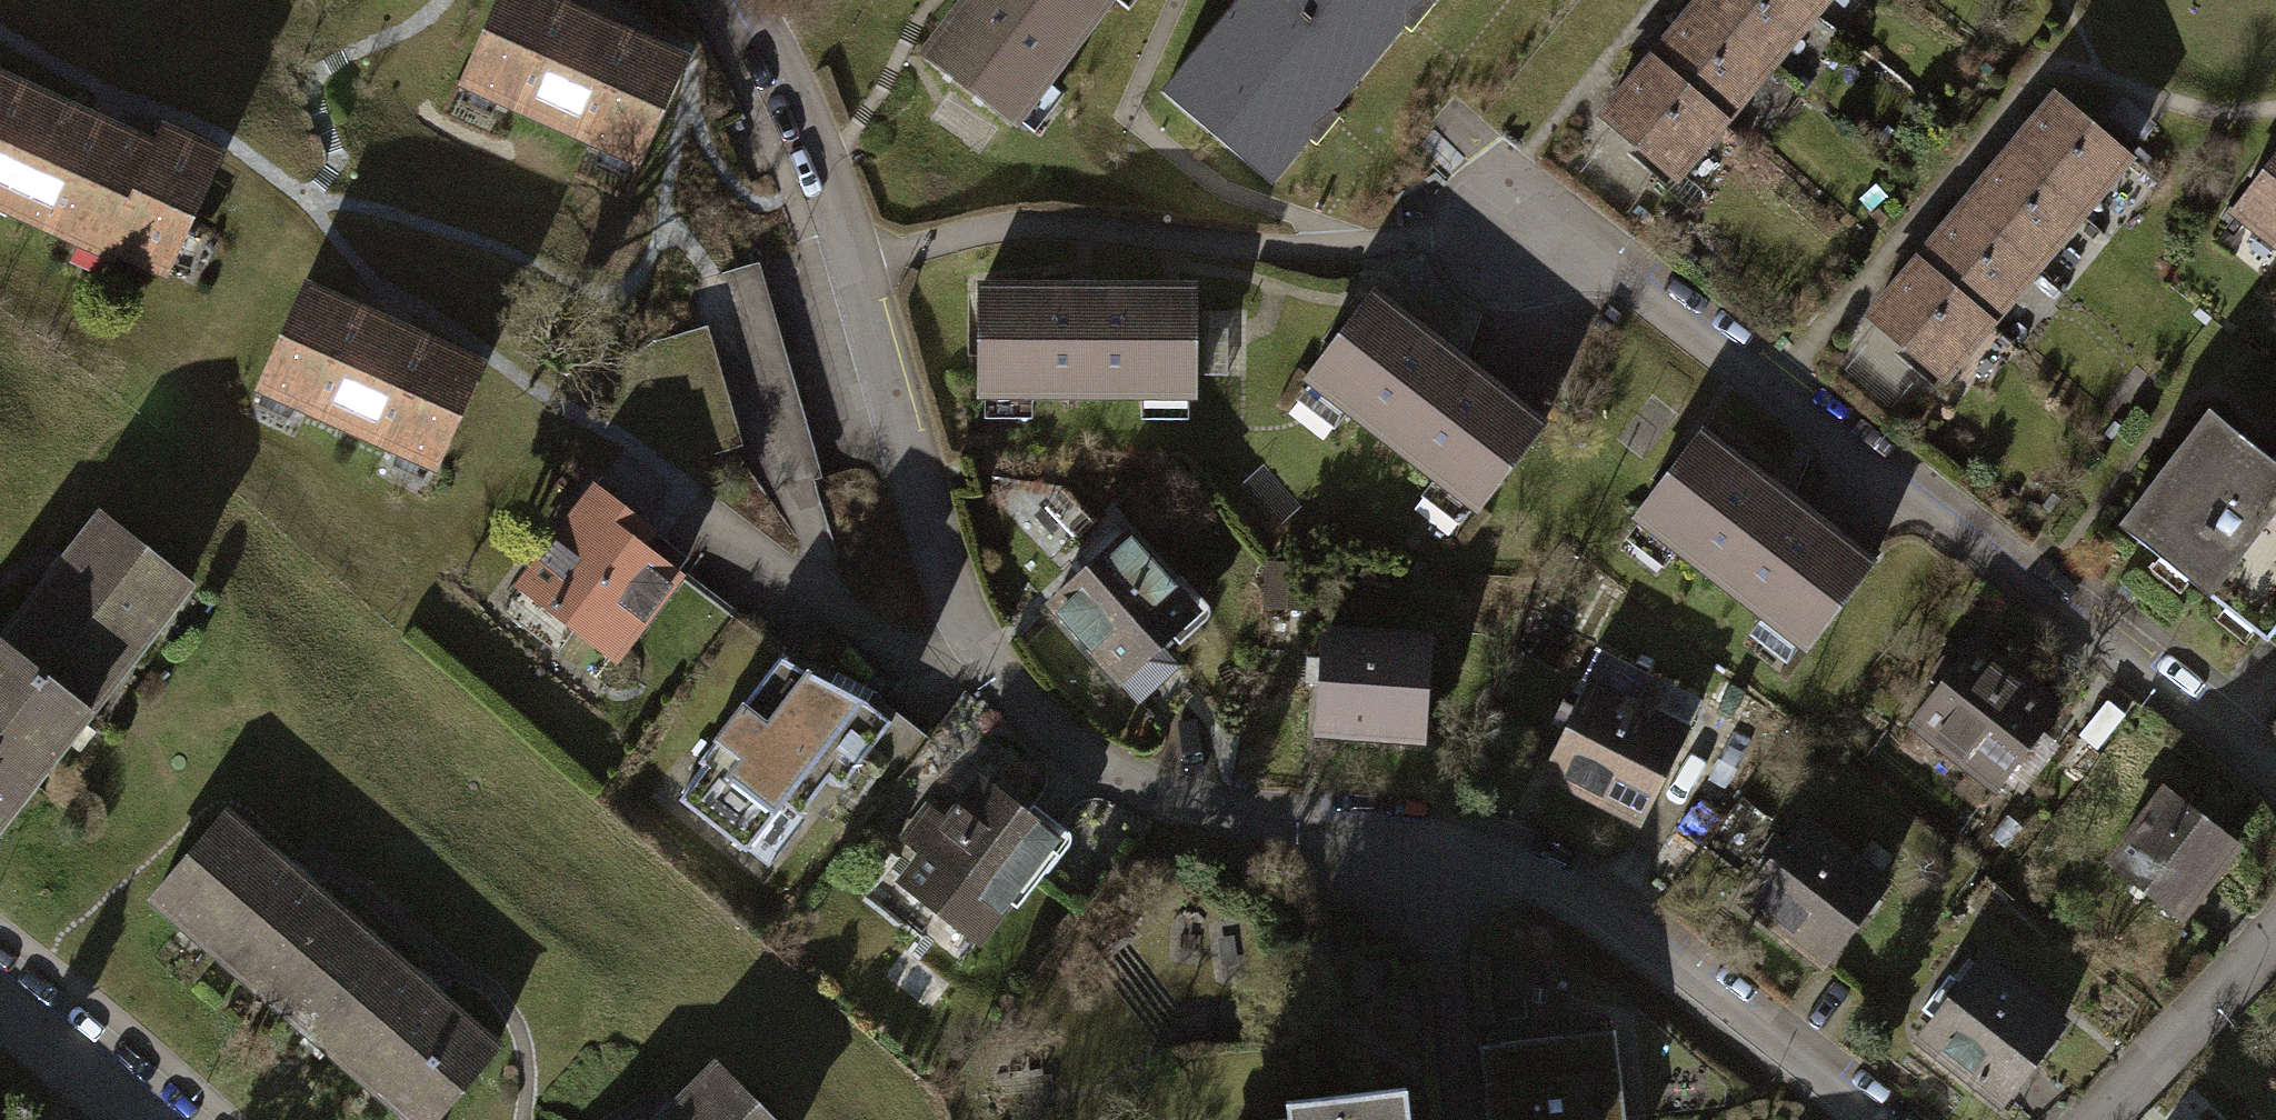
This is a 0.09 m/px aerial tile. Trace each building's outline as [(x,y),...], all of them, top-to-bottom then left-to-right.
[(463,79),(636,156),(678,63),(539,0),(499,0),(463,79)] [(917,58),(998,120),(1090,0),(962,0),(917,58)] [(1153,91),(1262,181),(1414,0),(1229,0),(1153,91)] [(1810,12),(1795,0),(1699,0),(1694,6),(1766,67),(1810,12)] [(1810,12),(1821,0),(1795,0),(1810,12)] [(1694,6),(1648,59),(1718,122),(1766,67),(1694,6)] [(1671,177),(1718,122),(1648,59),(1599,115),(1671,177)] [(0,82),(0,202),(108,251),(111,245),(162,268),(215,153),(162,128),(152,151),(0,82)] [(2055,97),(2008,152),(2077,210),(2124,155),(2055,97)] [(2030,266),(2077,210),(2008,152),(1961,208),(2030,266)] [(2275,242),(2275,154),(2233,209),(2275,242)] [(1961,208),(1913,265),(1982,323),(2030,266),(1961,208)] [(685,297),(694,325),(729,447),(737,471),(766,496),(781,490),(812,478),(749,263),(698,278),(685,297)] [(1937,376),(1982,323),(1913,265),(1868,318),(1937,376)] [(1192,283),(976,283),(976,392),(1193,392),(1192,283)] [(300,288),(257,385),(432,462),(475,364),(300,288)] [(1536,425),(1369,294),(1306,375),(1473,506),(1536,425)] [(672,464),(729,447),(694,325),(653,338),(640,356),(672,464)] [(2275,619),(2275,465),(2207,410),(2114,525),(2259,640),(2275,619)] [(1867,563),(1701,434),(1639,513),(1804,642),(1867,563)] [(592,489),(505,604),(552,645),(562,626),(606,655),(668,571),(635,540),(646,527),(592,489)] [(0,648),(81,712),(183,582),(100,517),(67,559),(64,556),(43,583),(48,587),(0,648)] [(1190,610),(1112,522),(1073,557),(1087,573),(1051,604),(1119,680),(1144,658),(1140,654),(1190,610)] [(1303,591),(1303,562),(1267,562),(1267,592),(1303,591)] [(1424,634),(1322,630),(1321,656),(1306,656),(1305,679),(1319,679),(1317,732),(1420,736),(1424,634)] [(2053,705),(1974,643),(1955,667),(1941,656),(1926,674),(1941,686),(1913,722),(1991,783),(2053,705)] [(81,712),(0,648),(0,814),(81,712)] [(703,768),(678,800),(743,849),(780,802),(797,815),(827,776),(837,783),(885,720),(860,701),(778,657),(695,763),(703,768)] [(1642,671),(1627,702),(1679,728),(1694,697),(1642,671)] [(1635,817),(1679,728),(1627,702),(1590,684),(1546,773),(1635,817)] [(923,809),(904,834),(999,906),(1052,836),(978,780),(944,825),(923,809)] [(2172,798),(2163,792),(2112,857),(2180,911),(2233,844),(2189,809),(2198,798),(2182,785),(2172,798)] [(322,972),(355,932),(304,889),(309,883),(282,861),(279,865),(220,815),(153,895),(301,1019),(333,981),(322,972)] [(1880,879),(1802,819),(1740,899),(1818,959),(1880,879)] [(301,1019),(422,1119),(429,1119),(490,1047),(431,998),(436,992),(409,970),(406,974),(355,932),(322,972),(333,981),(301,1019)] [(2055,1017),(1975,958),(1917,1038),(1997,1096),(2055,1017)] [(1475,1042),(1484,1119),(1620,1119),(1610,1028),(1475,1042)] [(717,1066),(677,1106),(672,1101),(653,1119),(771,1119),(717,1066)] [(1283,1098),(1285,1114),(1232,1119),(1409,1119),(1404,1083),(1283,1098)]
